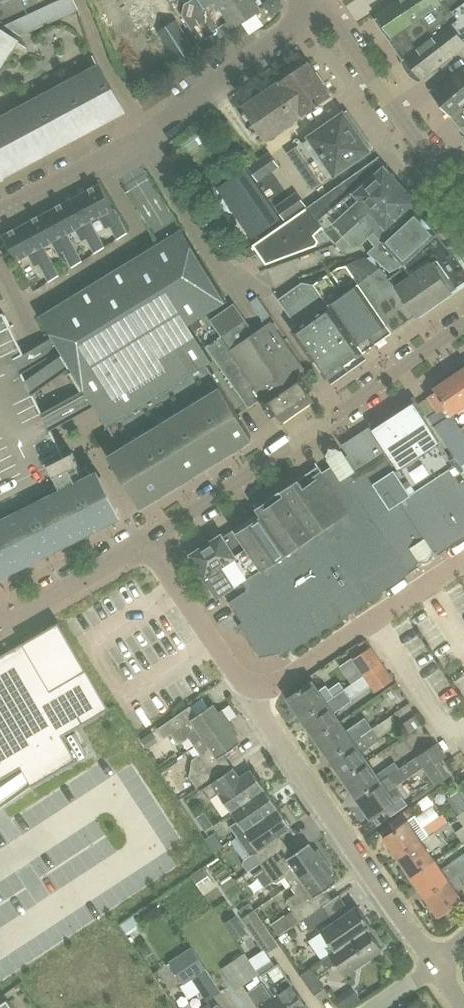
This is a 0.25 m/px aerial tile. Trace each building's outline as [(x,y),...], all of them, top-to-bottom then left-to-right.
[(19,34),(53,18),(54,19),(62,16),(61,14),(77,7),(74,0),(0,0),(0,21),(19,34)] [(182,16),(202,48),(260,10),(260,9),(254,0),(190,0),(184,3),(182,16)] [(378,13),(378,14),(401,48),(452,12),(463,3),(463,0),(398,0),(378,13)] [(401,48),(422,77),(463,43),(463,3),(452,12),(401,48)] [(176,19),(157,31),(177,62),(196,50),(176,19)] [(12,36),(0,28),(0,54),(12,36)] [(308,62),(242,106),(265,139),(330,95),(308,62)] [(434,94),(463,128),(463,127),(463,69),(434,94)] [(4,168),(7,172),(8,172),(22,164),(23,164),(20,159),(34,152),(36,157),(37,156),(35,151),(48,144),(50,149),(51,148),(65,141),(66,140),(64,136),(77,129),(79,134),(80,133),(94,126),(95,125),(92,121),(105,114),(107,118),(108,118),(123,110),(102,71),(0,125),(0,170),(4,168)] [(311,138),(289,153),(301,170),(358,130),(345,112),(310,136),(311,138)] [(358,130),(301,170),(312,187),(334,171),(335,173),(371,148),(358,130)] [(269,151),(248,166),(257,181),(279,166),(269,151)] [(304,208),(253,244),(266,264),(317,245),(319,240),(315,234),(322,228),(334,241),(399,184),(384,168),(375,158),(307,206),(304,208)] [(99,182),(76,195),(90,222),(100,216),(106,227),(111,224),(118,237),(126,233),(99,182)] [(399,184),(334,241),(336,243),(343,251),(351,243),(354,245),(360,243),(367,236),(383,222),(387,227),(412,204),(415,202),(399,184)] [(297,190),(275,205),(285,221),(307,206),(297,190)] [(76,195),(52,208),(66,234),(76,229),(82,239),(88,236),(96,252),(103,247),(90,222),(76,195)] [(383,222),(367,236),(375,245),(367,252),(390,271),(399,267),(401,265),(438,234),(438,233),(417,210),(415,208),(412,204),(387,227),(383,222)] [(52,208),(29,220),(43,247),(53,241),(59,252),(64,249),(73,266),(81,261),(66,234),(52,208)] [(172,215),(150,228),(157,240),(179,226),(172,215)] [(29,220),(3,234),(17,260),(29,254),(35,264),(41,262),(50,280),(58,276),(43,247),(29,220)] [(144,250),(38,314),(52,337),(56,343),(57,345),(60,349),(62,353),(66,359),(70,366),(72,369),(69,371),(80,389),(83,387),(84,389),(89,397),(91,400),(94,406),(106,425),(211,361),(188,323),(189,323),(226,300),(223,295),(181,227),(169,234),(157,242),(156,243),(150,246),(149,247),(144,250)] [(359,282),(393,331),(457,287),(463,281),(463,267),(451,249),(450,250),(446,245),(427,258),(425,255),(402,271),(401,269),(400,269),(387,278),(380,268),(359,282)] [(338,266),(313,283),(362,351),(363,352),(393,331),(359,282),(380,268),(365,256),(352,261),(346,263),(338,266)] [(301,280),(277,297),(298,326),(293,330),(327,377),(330,375),(361,353),(362,352),(363,352),(362,351),(313,283),(301,280)] [(220,333),(205,344),(206,345),(248,406),(259,399),(271,417),(276,413),(280,418),(311,396),(307,391),(313,387),(301,370),(304,368),(271,321),(255,332),(234,302),(210,318),(220,333)] [(63,455),(50,429),(46,420),(42,411),(32,393),(29,386),(25,379),(22,371),(30,367),(27,360),(23,354),(19,345),(10,327),(3,312),(0,314),(0,487),(63,455)] [(138,406),(107,425),(121,447),(109,454),(115,465),(114,466),(121,477),(125,475),(134,490),(144,485),(151,496),(152,495),(151,493),(162,487),(163,488),(164,487),(164,486),(174,479),(175,481),(177,480),(176,478),(187,472),(187,473),(189,472),(188,471),(199,464),(200,466),(201,465),(200,463),(211,457),(212,458),(214,457),(213,456),(224,449),(224,451),(226,450),(225,448),(236,442),(237,443),(238,442),(237,441),(248,434),(249,436),(251,435),(240,417),(208,364),(138,406)] [(428,395),(439,411),(445,407),(463,434),(463,367),(433,388),(435,391),(428,395)] [(419,402),(425,412),(462,465),(463,463),(463,434),(445,407),(439,411),(428,395),(419,402)] [(230,601),(243,621),(239,624),(256,651),(260,649),(279,652),(281,655),(285,653),(291,649),(293,652),(309,641),(347,615),(351,612),(352,611),(382,591),(410,571),(419,566),(427,561),(439,553),(463,537),(463,480),(460,482),(454,472),(458,469),(414,401),(372,428),(371,435),(343,453),(345,456),(338,460),(322,471),(318,465),(255,508),(258,512),(233,528),(247,550),(259,569),(261,572),(249,579),(245,582),(248,586),(247,590),(230,601)] [(0,487),(0,573),(108,519),(107,518),(119,512),(116,507),(117,507),(100,474),(93,478),(86,464),(80,467),(72,451),(63,455),(0,487)] [(221,535),(191,554),(219,596),(248,577),(259,569),(247,550),(233,528),(221,536),(221,535)] [(0,655),(0,779),(31,762),(41,780),(31,785),(32,786),(77,760),(63,736),(109,709),(59,622),(0,655)] [(369,646),(352,658),(364,675),(381,663),(369,646)] [(381,663),(364,675),(375,691),(392,679),(381,663)] [(312,681),(287,698),(302,719),(344,690),(339,682),(329,689),(326,686),(319,691),(312,681)] [(344,690),(302,719),(316,739),(340,722),(334,712),(351,700),(344,690)] [(185,707),(156,727),(163,738),(170,733),(175,739),(182,740),(189,736),(195,745),(229,721),(221,709),(218,711),(213,704),(192,718),(185,707)] [(415,715),(403,722),(405,725),(403,727),(407,733),(421,724),(415,715)] [(340,722),(316,739),(329,759),(362,737),(372,729),(364,718),(346,730),(340,722)] [(192,758),(188,774),(197,786),(226,767),(219,757),(240,743),(234,735),(237,733),(229,721),(195,745),(200,752),(192,758)] [(151,731),(141,738),(147,747),(157,740),(151,731)] [(362,737),(329,759),(343,778),(368,761),(361,752),(368,747),(362,737)] [(437,744),(416,758),(435,785),(448,776),(438,762),(445,757),(437,744)] [(343,778),(357,799),(382,781),(368,761),(343,778)] [(393,761),(382,769),(388,777),(400,770),(393,761)] [(226,772),(203,788),(210,798),(219,793),(231,811),(265,788),(252,768),(233,781),(226,772)] [(382,781),(357,799),(370,819),(395,802),(394,799),(401,794),(393,781),(403,775),(400,770),(388,777),(382,781)] [(142,781),(152,799),(164,793),(154,775),(142,781)] [(237,821),(231,826),(237,835),(279,807),(265,788),(231,811),(237,821)] [(407,819),(383,836),(398,858),(422,841),(423,841),(430,836),(447,824),(450,822),(443,812),(438,815),(432,805),(408,821),(407,819)] [(279,807),(237,835),(250,854),(253,852),(259,862),(282,847),(276,837),(292,826),(279,807)] [(203,813),(196,818),(203,829),(210,824),(203,813)] [(213,832),(206,837),(215,850),(222,846),(213,832)] [(422,841),(398,858),(412,878),(436,861),(429,851),(441,843),(434,833),(430,836),(423,841),(422,841)] [(282,847),(259,862),(263,868),(266,872),(271,878),(279,880),(285,875),(290,883),(324,860),(316,848),(313,850),(308,843),(288,856),(282,847)] [(412,878),(425,898),(450,881),(463,871),(463,864),(459,857),(441,869),(436,861),(412,878)] [(289,896),(287,902),(292,909),(299,919),(300,920),(321,905),(315,897),(335,883),(329,875),(333,872),(324,860),(290,883),(296,891),(289,896)] [(263,868),(253,875),(256,879),(258,877),(266,872),(263,868)] [(425,898),(429,903),(426,906),(433,917),(437,915),(438,917),(463,900),(456,891),(463,886),(463,885),(462,882),(463,880),(463,871),(450,881),(425,898)] [(326,905),(306,919),(312,928),(332,914),(326,905)] [(357,906),(321,932),(335,951),(368,928),(368,929),(371,927),(357,906)] [(234,913),(223,921),(236,939),(247,931),(234,913)] [(257,913),(245,922),(265,953),(278,944),(257,913)] [(285,916),(272,925),(280,936),(293,927),(285,916)] [(335,951),(321,960),(327,969),(336,963),(344,974),(381,948),(368,929),(368,928),(335,951)] [(192,946),(171,960),(184,981),(192,977),(206,967),(192,946)] [(245,952),(221,968),(225,973),(235,990),(259,974),(256,970),(245,952)] [(141,958),(120,976),(149,1007),(187,1007),(141,958)] [(256,970),(259,974),(260,975),(262,974),(277,995),(286,1007),(307,1007),(278,963),(273,966),(270,961),(256,970)] [(206,967),(192,977),(198,987),(207,1001),(221,992),(214,980),(206,967)] [(311,968),(300,976),(314,995),(325,988),(311,968)] [(249,992),(259,1007),(260,1007),(286,1007),(277,995),(273,998),(263,983),(249,992)] [(8,998),(0,1004),(0,1007),(14,1007),(8,998)]
